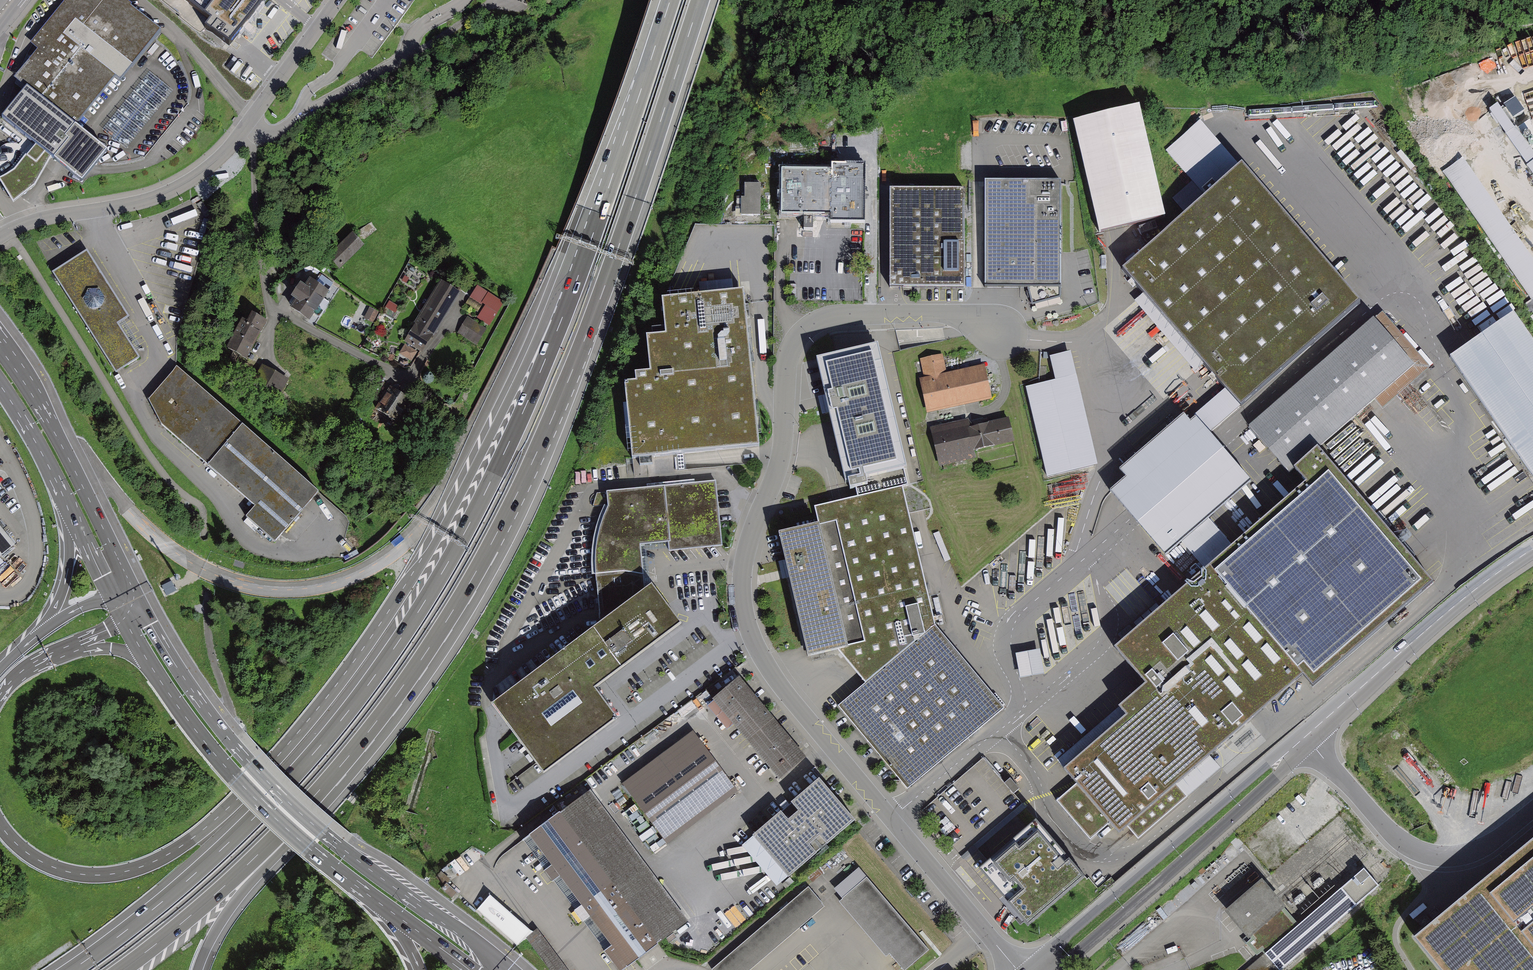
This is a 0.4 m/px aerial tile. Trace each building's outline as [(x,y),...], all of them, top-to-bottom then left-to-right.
[(126,0),(74,0),(40,43),(49,50),(25,79),(37,89),(91,132),(126,89),(131,93),(175,39),(126,0)] [(204,24),(205,40),(230,58),(239,47),(276,0),(176,0),(204,24)] [(91,132),(37,89),(14,120),(46,146),(25,173),(8,182),(22,203),(44,188),(66,163),(83,143),(91,132)] [(1513,112),(1524,108),(1519,94),(1507,98),(1513,112)] [(1499,97),(1491,102),(1507,127),(1515,122),(1499,97)] [(1138,106),(1074,121),(1101,230),(1164,215),(1138,106)] [(1202,194),(1234,166),(1197,123),(1165,152),(1202,194)] [(1524,130),(1513,137),(1532,165),(1532,142),(1524,130)] [(25,157),(19,145),(0,155),(0,171),(25,157)] [(1437,174),(1527,304),(1532,300),(1532,270),(1457,159),(1437,174)] [(832,167),(780,167),(780,212),(830,213),(830,220),(864,220),(865,160),(832,160),(832,167)] [(1202,194),(1119,265),(1238,400),(1352,301),(1234,166),(1202,194)] [(1032,305),(1061,298),(1061,181),(985,182),(985,287),(1027,288),(1030,296),(1032,305)] [(760,182),(745,182),(745,195),(741,195),(741,215),(760,215),(760,182)] [(965,190),(890,190),(890,288),(965,287),(965,190)] [(804,217),(804,228),(813,228),(813,217),(804,217)] [(352,234),(329,257),(338,267),(362,244),(352,234)] [(84,257),(50,279),(114,379),(139,363),(117,330),(127,324),(84,257)] [(290,307),(309,320),(330,291),(311,277),(290,307)] [(405,342),(425,353),(461,290),(441,278),(405,342)] [(478,317),(492,325),(506,300),(478,284),(467,302),(481,310),(478,317)] [(756,443),(741,289),(663,297),(666,332),(646,334),(650,370),(636,371),(637,382),(627,383),(634,454),(756,443)] [(229,346),(247,355),(265,319),(247,310),(229,346)] [(1451,354),(1532,472),(1532,336),(1515,310),(1451,354)] [(478,345),(489,329),(469,316),(458,332),(478,345)] [(1361,323),(1241,429),(1282,475),(1298,462),(1320,443),(1402,370),(1361,323)] [(877,335),(818,349),(847,475),(850,474),(852,480),(857,478),(860,492),(907,481),(903,463),(906,463),(877,335)] [(923,376),(920,377),(927,411),(993,397),(985,363),(946,371),(942,352),(919,357),(923,376)] [(1056,381),(1027,388),(1049,476),(1096,464),(1069,352),(1050,356),(1056,381)] [(330,493),(182,367),(153,400),(164,426),(259,507),(251,518),(285,546),(330,493)] [(266,386),(282,393),(290,374),(274,367),(266,386)] [(377,408),(394,421),(408,402),(391,389),(377,408)] [(1112,488),(1124,503),(1134,516),(1165,551),(1249,480),(1217,442),(1209,432),(1240,406),(1225,389),(1190,419),(1185,414),(1120,469),(1126,476),(1112,488)] [(1365,417),(1349,436),(1358,443),(1355,446),(1368,457),(1386,435),(1365,417)] [(975,450),(970,428),(968,419),(931,428),(940,465),(977,456),(975,450)] [(1009,419),(970,428),(975,450),(1014,441),(1009,419)] [(1217,565),(1303,665),(1317,682),(1433,581),(1320,443),(1298,462),(1313,480),(1217,565)] [(597,576),(602,617),(644,587),(640,542),(668,539),(669,549),(722,543),(715,479),(611,489),(612,505),(602,522),(596,547),(597,576)] [(814,503),(819,524),(849,646),(839,649),(865,679),(837,703),(904,786),(1006,705),(936,622),(900,483),(814,503)] [(18,545),(0,524),(0,559),(18,545)] [(819,524),(780,533),(810,656),(839,649),(849,646),(819,524)] [(1123,707),(1059,762),(1077,784),(1059,799),(1093,838),(1110,823),(1116,830),(1135,813),(1150,830),(1232,760),(1215,741),(1303,665),(1217,565),(1210,558),(1112,643),(1142,677),(1116,699),(1123,707)] [(602,617),(493,698),(545,769),(619,715),(595,684),(684,619),(654,579),(644,587),(602,617)] [(172,580),(162,585),(167,596),(177,591),(172,580)] [(1020,673),(1045,671),(1043,646),(1018,648),(1020,673)] [(806,751),(743,674),(708,702),(727,725),(735,719),(778,773),(806,751)] [(693,730),(623,781),(666,841),(737,790),(693,730)] [(984,757),(924,807),(965,856),(1025,806),(1014,792),(1019,788),(1009,776),(1004,780),(984,757)] [(781,806),(752,831),(789,873),(817,849),(827,840),(855,815),(819,773),(791,797),(798,806),(788,815),(781,806)] [(591,786),(560,809),(637,913),(661,895),(682,923),(689,918),(591,786)] [(560,809),(529,831),(552,863),(544,869),(553,880),(560,874),(581,903),(574,908),(582,920),(590,914),(611,943),(603,949),(618,969),(623,969),(659,943),(657,941),(637,913),(560,809)] [(1032,816),(976,865),(1023,919),(1080,870),(1032,816)] [(1413,931),(1445,969),(1532,969),(1532,832),(1413,931)] [(1247,969),(1291,969),(1391,885),(1374,864),(1304,922),(1294,910),(1299,907),(1275,877),(1237,911),(1259,938),(1253,944),(1263,957),(1247,969)] [(866,874),(839,897),(869,933),(897,910),(866,874)] [(448,881),(441,888),(451,898),(458,892),(448,881)] [(712,966),(715,969),(749,969),(825,906),(807,885),(712,966)] [(489,895),(477,909),(517,942),(529,928),(489,895)] [(682,923),(661,895),(637,913),(657,941),(682,923)] [(897,910),(869,933),(900,969),(927,947),(897,910)] [(541,927),(529,934),(552,969),(568,969),(541,927)]
